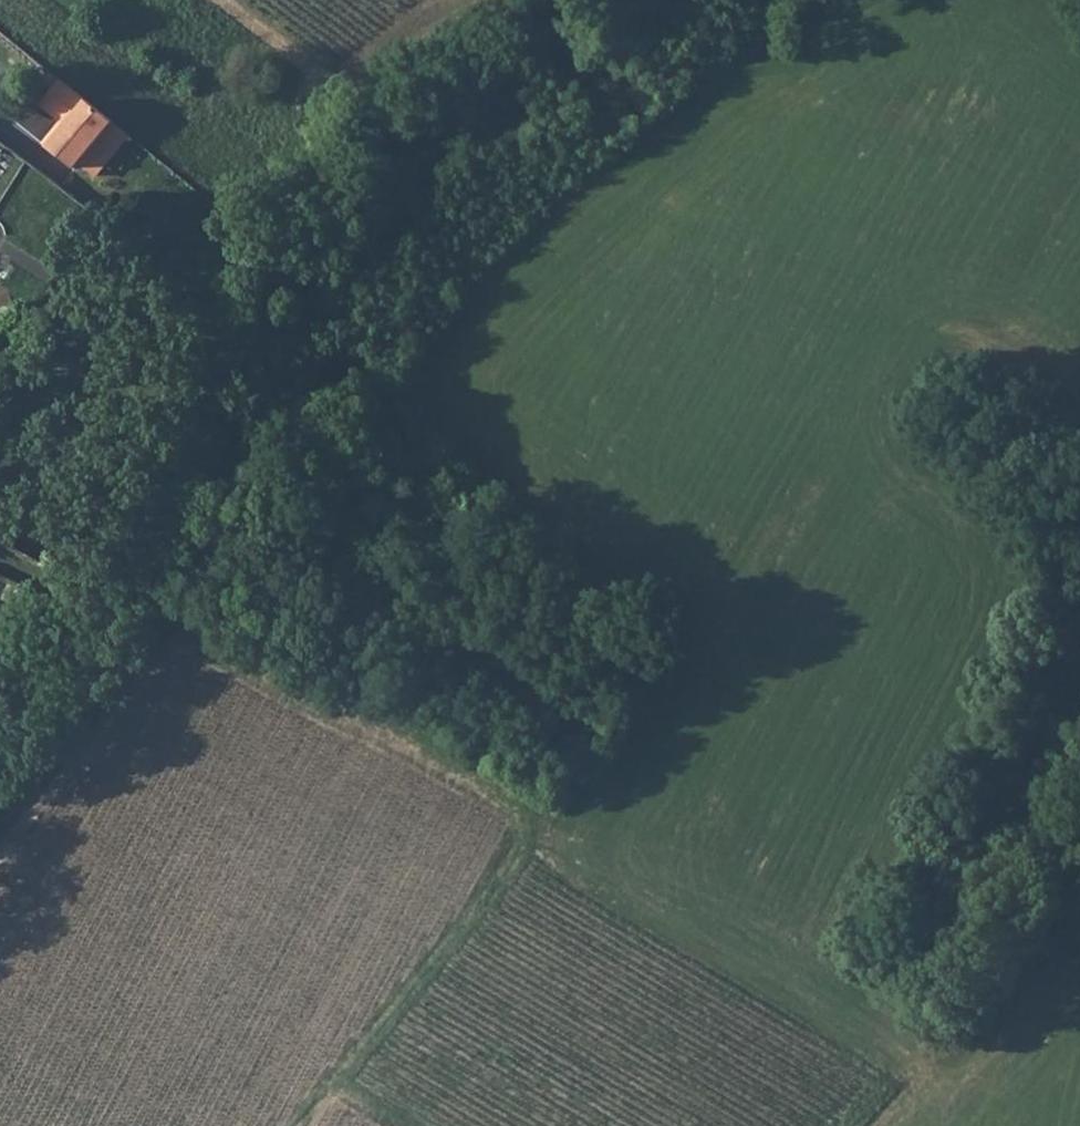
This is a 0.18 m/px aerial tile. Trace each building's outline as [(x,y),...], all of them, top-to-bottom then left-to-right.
[(58,124),(43,144),(75,169),(80,163),(96,178),(128,137),(58,77),(36,105),(58,124)]
